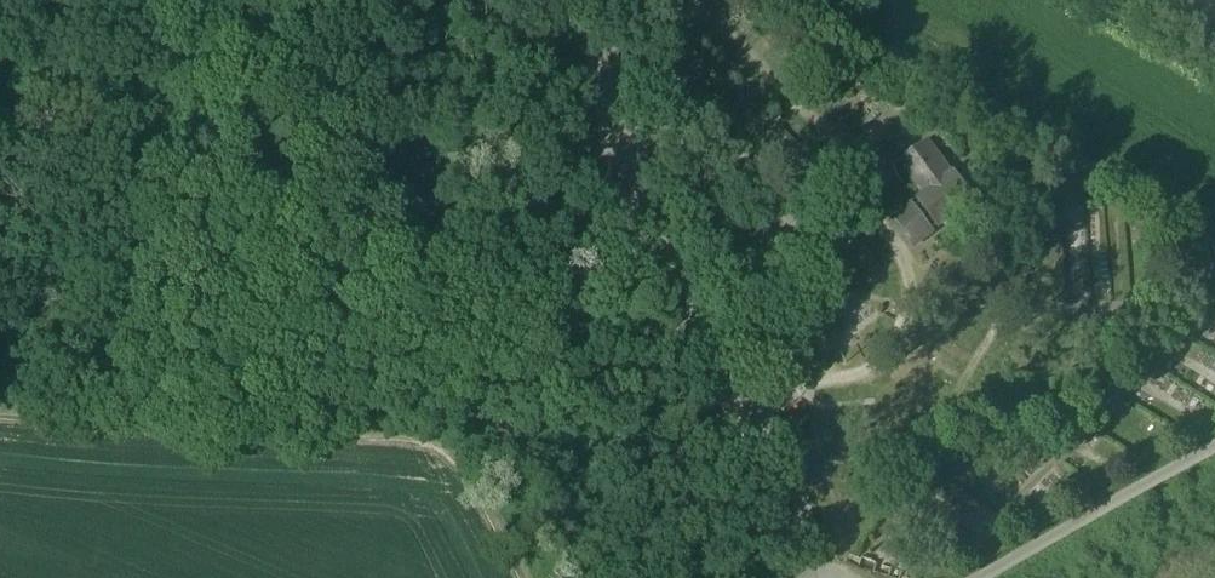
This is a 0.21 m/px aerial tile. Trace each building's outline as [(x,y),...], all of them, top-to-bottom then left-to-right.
[(928,146),(903,165),(929,200),(899,221),(917,245),(971,204),(969,200),(957,184),(928,146)] [(971,174),(957,184),(969,200),(983,189),(971,174)]
